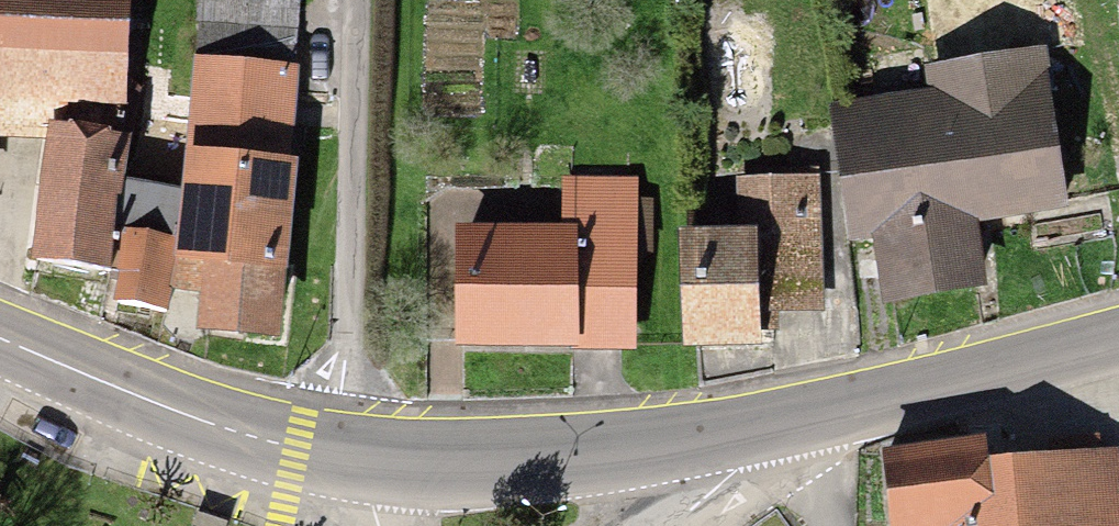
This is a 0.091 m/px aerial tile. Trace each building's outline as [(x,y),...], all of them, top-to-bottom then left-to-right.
[(115,0),(0,0),(0,100),(114,101),(115,0)] [(287,65),(291,23),(226,16),(227,0),(187,0),(182,55),(287,65)] [(174,143),(278,153),(287,65),(182,55),(174,143)] [(924,96),(827,107),(841,233),(871,230),(877,289),(977,278),(970,218),(1051,209),(1034,56),(921,69),(924,96)] [(40,127),(29,253),(101,260),(113,133),(40,127)] [(262,329),(278,153),(174,143),(164,239),(117,235),(111,297),(155,302),(157,286),(184,289),(180,322),(262,329)] [(738,231),(670,232),(673,338),(763,336),(762,309),(814,308),(811,182),(737,183),(738,231)] [(553,231),(448,231),(448,352),(627,352),(627,193),(553,193),(553,231)] [(1116,454),(970,466),(968,443),(882,450),(888,525),(1118,525),(1118,492),(1116,454)]
